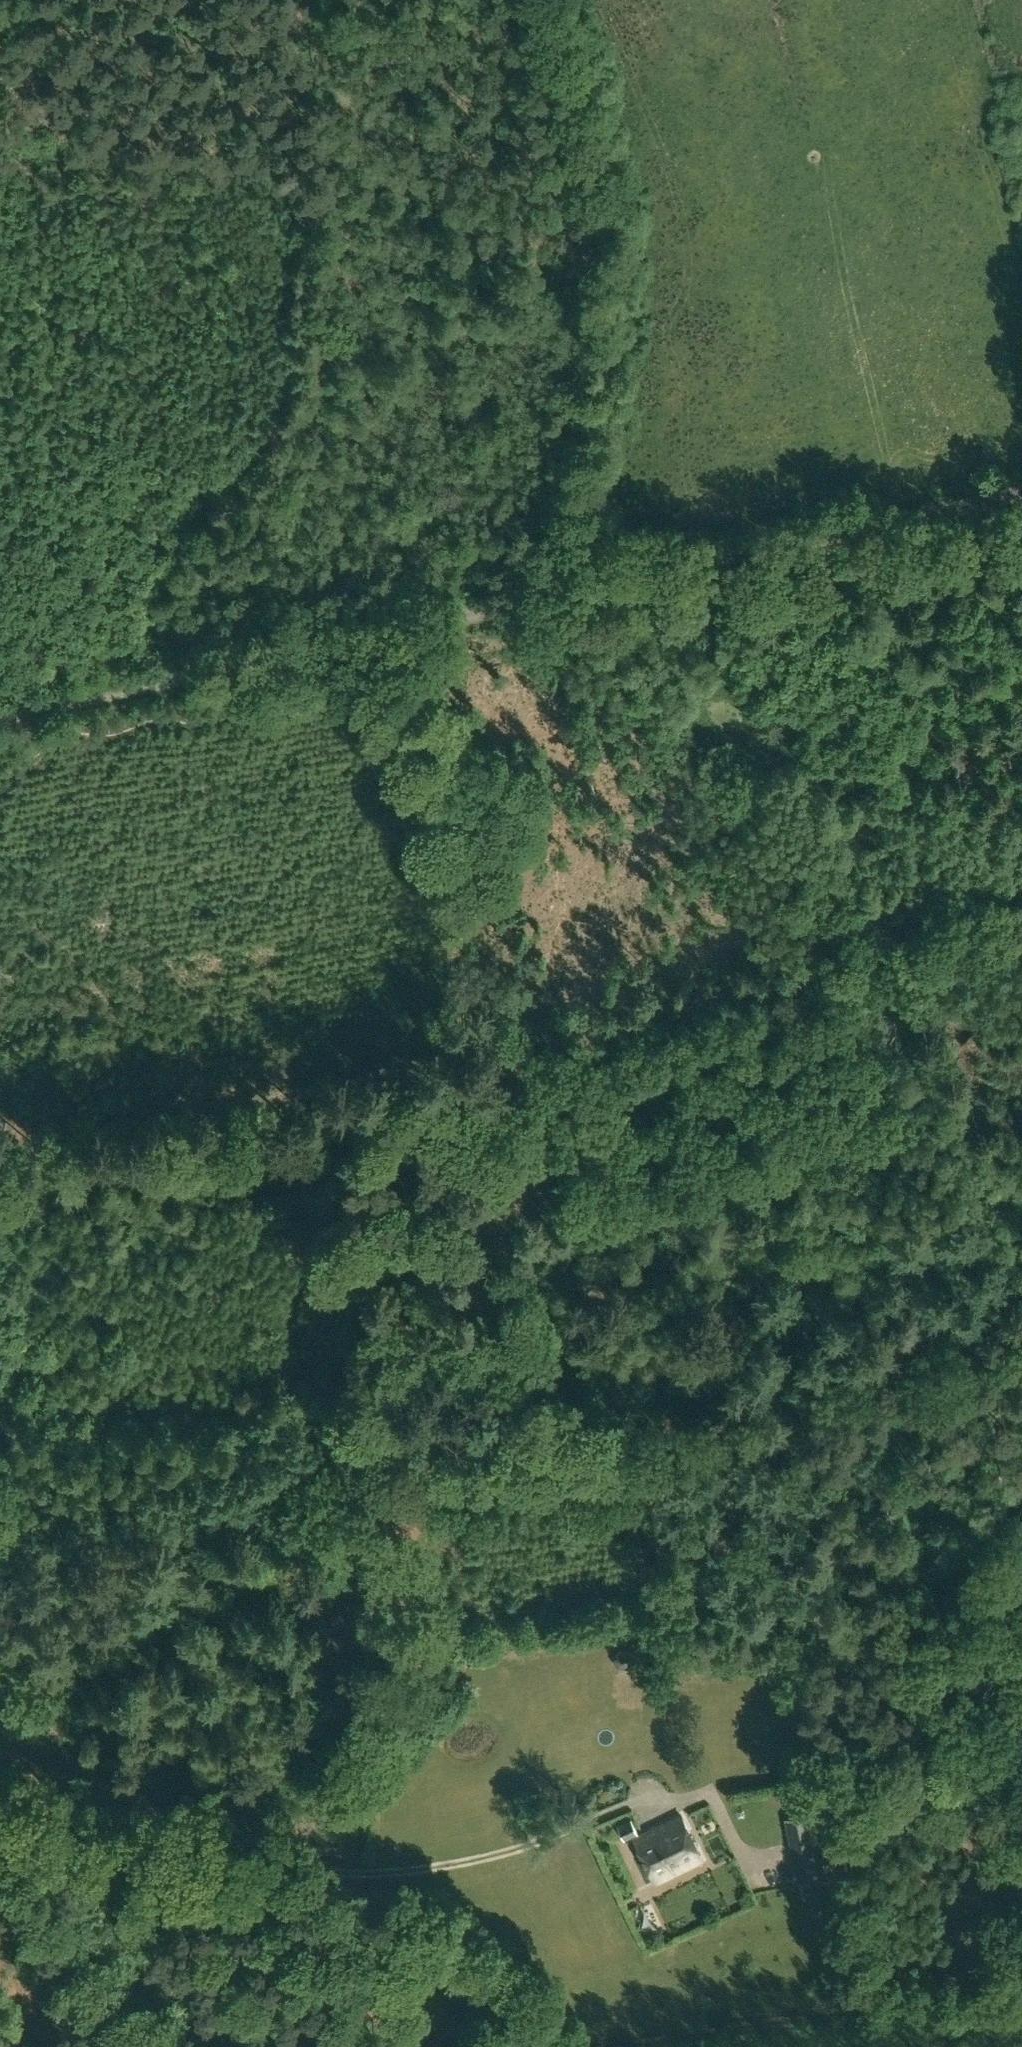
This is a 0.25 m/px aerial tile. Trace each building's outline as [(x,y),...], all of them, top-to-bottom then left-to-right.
[(706,1859),(685,1815),(638,1837),(658,1881),(706,1859)] [(639,1833),(632,1818),(619,1825),(626,1839),(639,1833)] [(828,1877),(819,1834),(790,1841),(799,1883),(828,1877)]
